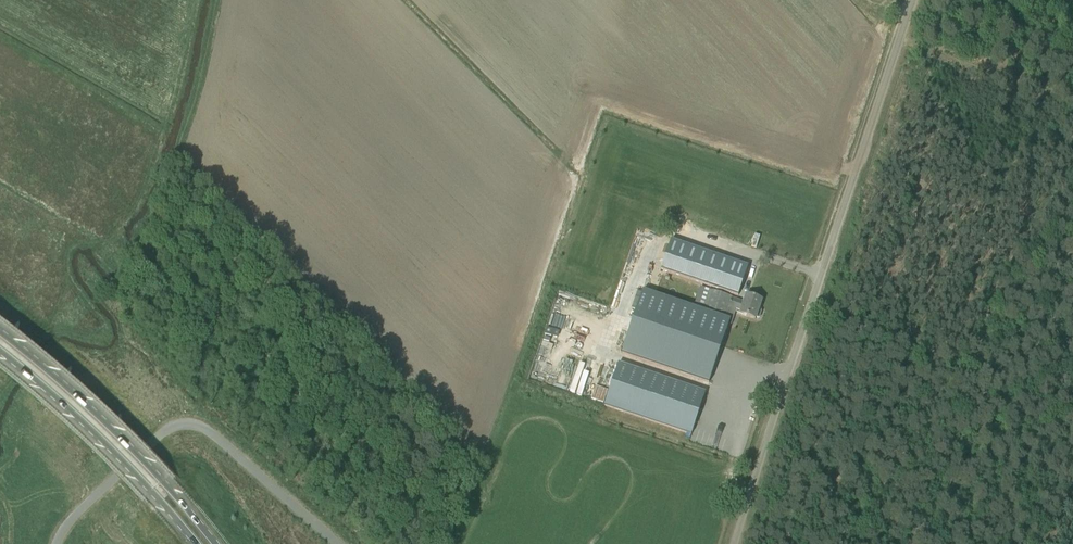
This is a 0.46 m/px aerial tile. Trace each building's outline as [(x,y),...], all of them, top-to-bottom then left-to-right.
[(664,259),(661,270),(738,296),(748,267),(670,241),(664,259)] [(642,291),(621,354),(709,383),(729,324),(723,323),(725,319),(702,311),(694,308),(691,307),(654,295),(642,291)] [(737,300),(734,309),(741,311),(740,315),(755,320),(756,317),(758,318),(759,317),(761,311),(760,310),(759,309),(761,301),(746,296),(744,303),(737,300)] [(617,364),(604,405),(691,434),(705,393),(617,364)]
